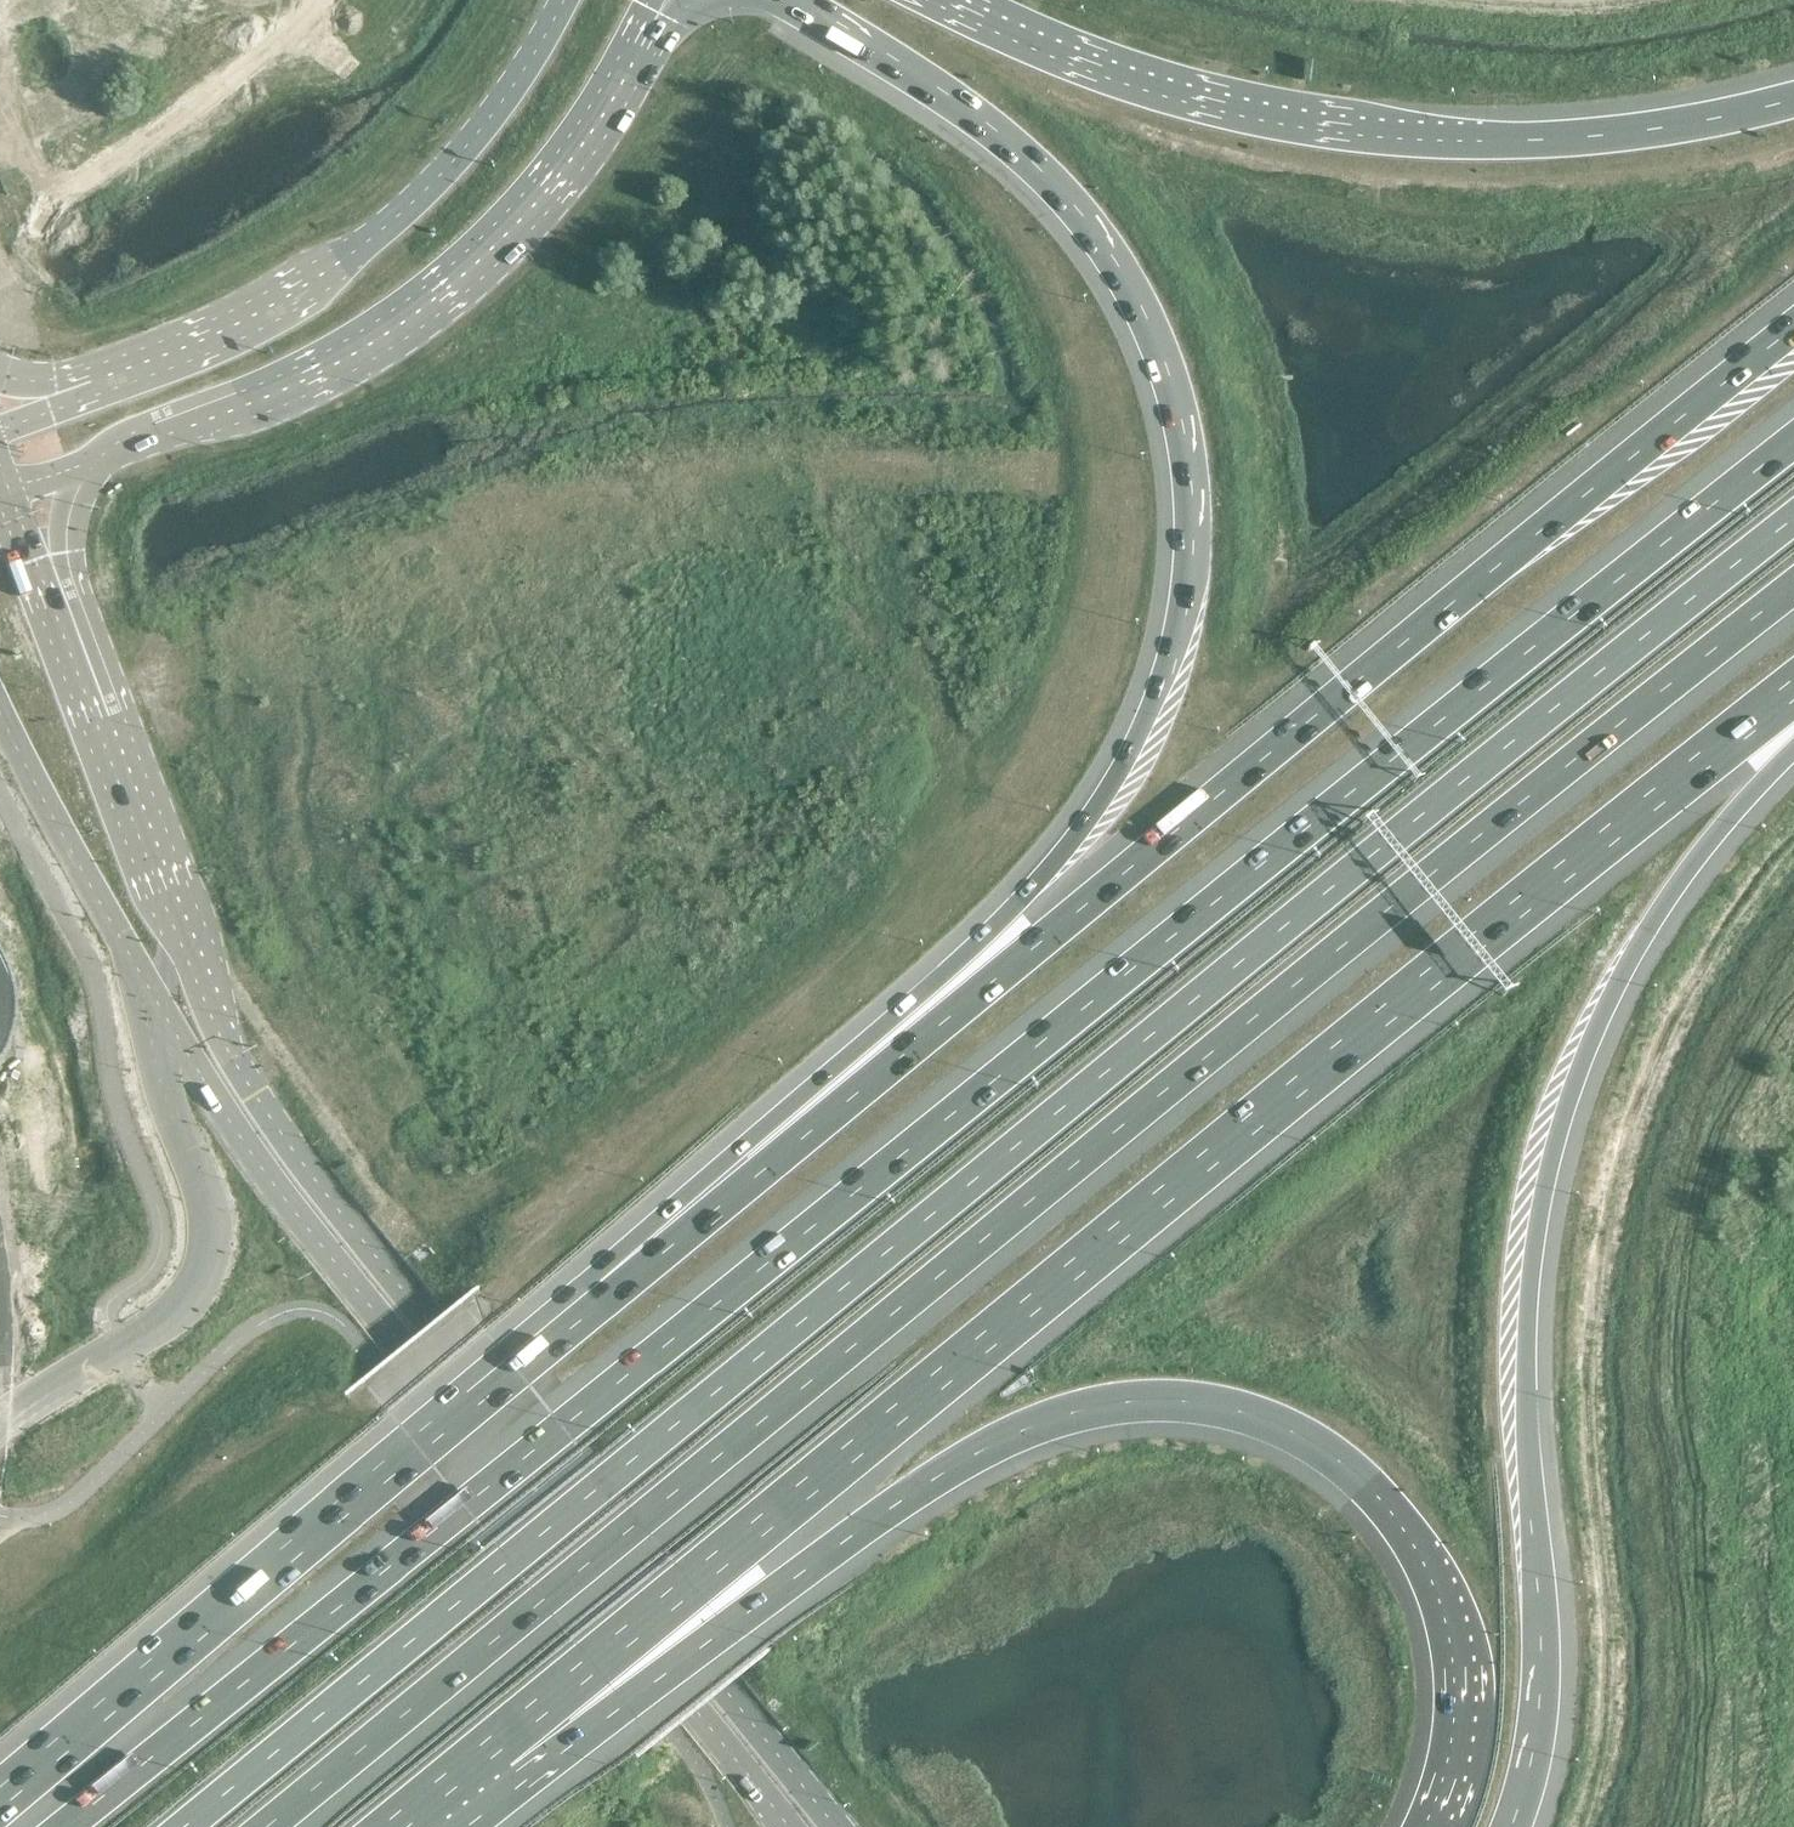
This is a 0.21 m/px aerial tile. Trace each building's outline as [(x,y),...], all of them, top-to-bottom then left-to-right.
[(535,1813),(510,1826),(543,1826),(535,1813)]
